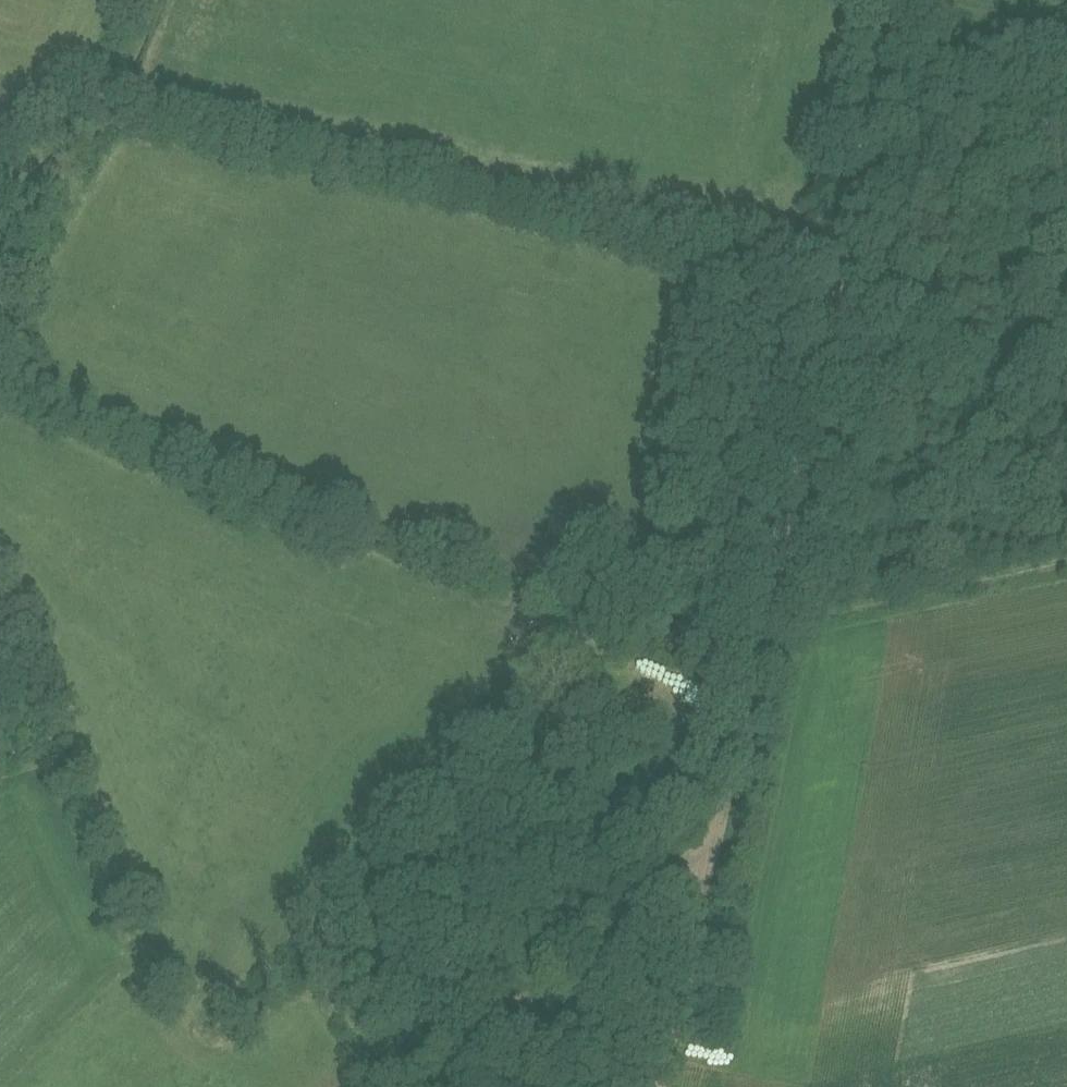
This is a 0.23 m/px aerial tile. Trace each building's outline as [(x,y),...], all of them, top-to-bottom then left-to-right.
[(698,1077),(686,1075),(684,1086),(697,1086),(698,1077)]
